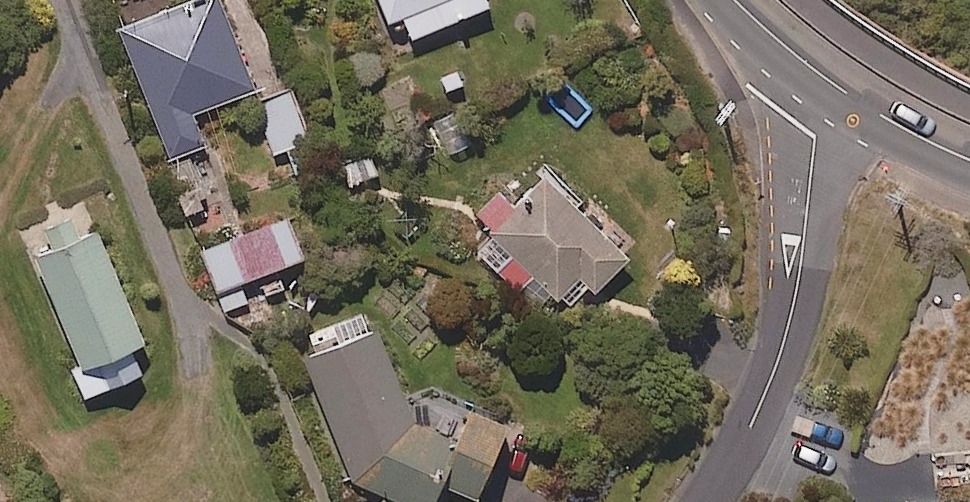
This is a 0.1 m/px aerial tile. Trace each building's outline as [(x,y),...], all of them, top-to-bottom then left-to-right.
[(223,0),(170,0),(119,20),(170,154),(206,141),(192,106),(254,82),(223,0)] [(399,34),(494,0),(386,0),(399,34)] [(327,158),(292,83),(253,101),(287,176),(327,158)] [(193,155),(166,164),(181,209),(208,200),(193,155)] [(515,168),(476,206),(497,228),(479,245),(518,285),(536,267),(571,303),(628,248),(552,168),(545,161),(528,180),(515,168)] [(304,247),(288,207),(201,242),(217,282),(304,247)] [(142,333),(91,210),(30,235),(81,358),(72,361),(86,394),(143,371),(130,338),(142,333)] [(373,313),(301,342),(354,475),(418,501),(431,501),(441,475),(478,489),(506,412),(461,395),(449,425),(413,412),(373,313)]
